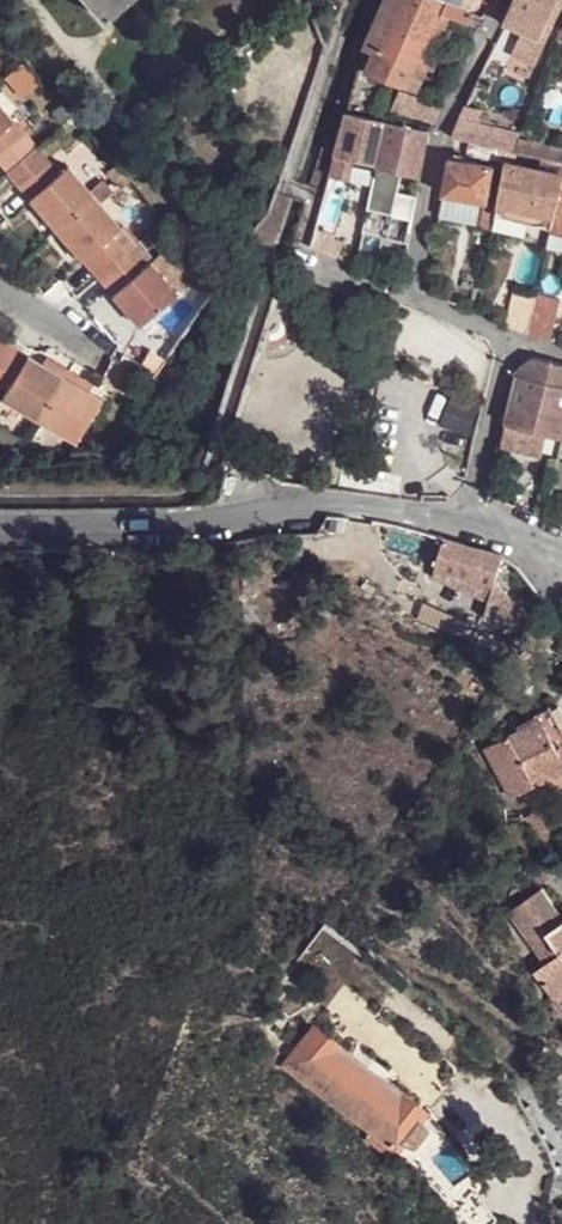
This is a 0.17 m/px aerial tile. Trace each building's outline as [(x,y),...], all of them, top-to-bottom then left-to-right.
[(104,18),(124,0),(89,0),(104,18)] [(411,87),(445,13),(458,19),(478,29),(480,24),(483,16),(476,13),(462,7),(450,2),(445,0),(387,0),(382,12),(375,28),(366,46),(351,106),(366,109),(376,72),(411,87)] [(547,41),(561,12),(561,0),(560,0),(550,22),(513,5),(505,22),(525,31),(547,41)] [(560,0),(515,0),(513,5),(550,22),(560,0)] [(445,13),(411,87),(419,90),(430,67),(435,69),(458,19),(445,13)] [(547,41),(525,31),(514,55),(536,65),(547,41)] [(442,106),(402,89),(394,109),(434,125),(442,106)] [(464,120),(483,125),(486,109),(470,105),(464,120)] [(25,136),(0,106),(0,158),(25,136)] [(349,112),(337,155),(355,158),(376,163),(387,119),(349,112)] [(387,119),(376,163),(377,163),(372,184),(367,208),(393,214),(403,170),(420,174),(428,133),(429,129),(395,121),(387,119)] [(477,143),(483,125),(464,120),(455,137),(474,142),(477,143)] [(523,140),(525,136),(483,125),(477,143),(508,151),(519,151),(523,140)] [(556,161),(561,162),(561,148),(523,140),(519,151),(556,161)] [(505,163),(508,151),(477,143),(474,142),(471,155),(505,163)] [(337,155),(331,177),(347,182),(355,158),(337,155)] [(451,159),(445,194),(490,203),(495,166),(451,159)] [(556,161),(553,173),(561,175),(561,162),(556,161)] [(554,228),(561,195),(561,175),(553,173),(505,163),(496,209),(494,215),(554,228)] [(21,188),(58,231),(95,199),(88,190),(69,167),(60,176),(49,164),(21,188)] [(115,182),(125,174),(116,164),(106,172),(115,182)] [(95,199),(106,190),(99,181),(88,190),(95,199)] [(95,199),(58,231),(100,278),(128,254),(137,247),(95,199)] [(485,207),(481,226),(491,229),(494,215),(496,209),(485,207)] [(491,229),(551,243),(554,228),(494,215),(491,229)] [(550,249),(561,253),(561,230),(554,228),(551,243),(550,249)] [(339,254),(356,259),(359,248),(341,244),(339,254)] [(128,254),(100,278),(143,327),(178,296),(193,283),(165,251),(151,264),(137,247),(128,254)] [(475,304),(478,288),(471,287),(468,303),(475,304)] [(515,328),(529,334),(538,300),(520,295),(515,328)] [(561,301),(539,296),(538,300),(529,334),(551,340),(561,301)] [(9,347),(0,342),(0,361),(9,347)] [(0,361),(0,384),(9,389),(28,359),(9,347),(0,361)] [(144,372),(157,380),(167,362),(154,355),(144,372)] [(54,364),(44,358),(39,366),(49,373),(54,364)] [(521,366),(502,448),(537,456),(542,437),(561,441),(561,365),(535,358),(521,366)] [(39,366),(28,359),(9,389),(1,401),(39,424),(69,373),(54,364),(49,373),(39,366)] [(69,373),(39,424),(77,448),(103,405),(89,396),(79,390),(84,382),(69,373)] [(79,390),(89,396),(93,388),(84,382),(79,390)] [(479,409),(452,398),(441,425),(467,437),(479,409)] [(559,460),(553,484),(561,487),(561,461),(559,460)] [(499,559),(443,538),(434,567),(441,569),(436,580),(490,605),(485,617),(514,631),(530,616),(490,584),(499,559)] [(511,732),(511,734),(536,784),(561,773),(561,754),(561,753),(561,752),(561,708),(511,732)] [(484,748),(512,798),(536,784),(511,734),(484,748)] [(553,1000),(561,993),(561,923),(544,898),(512,920),(545,967),(534,975),(553,1000)] [(307,1030),(278,1069),(396,1156),(403,1149),(420,1126),(424,1117),(394,1096),(385,1107),(329,1064),(337,1053),(307,1030)] [(394,1096),(337,1053),(329,1064),(385,1107),(394,1096)] [(420,1126),(403,1149),(413,1151),(425,1135),(423,1131),(420,1126)]
